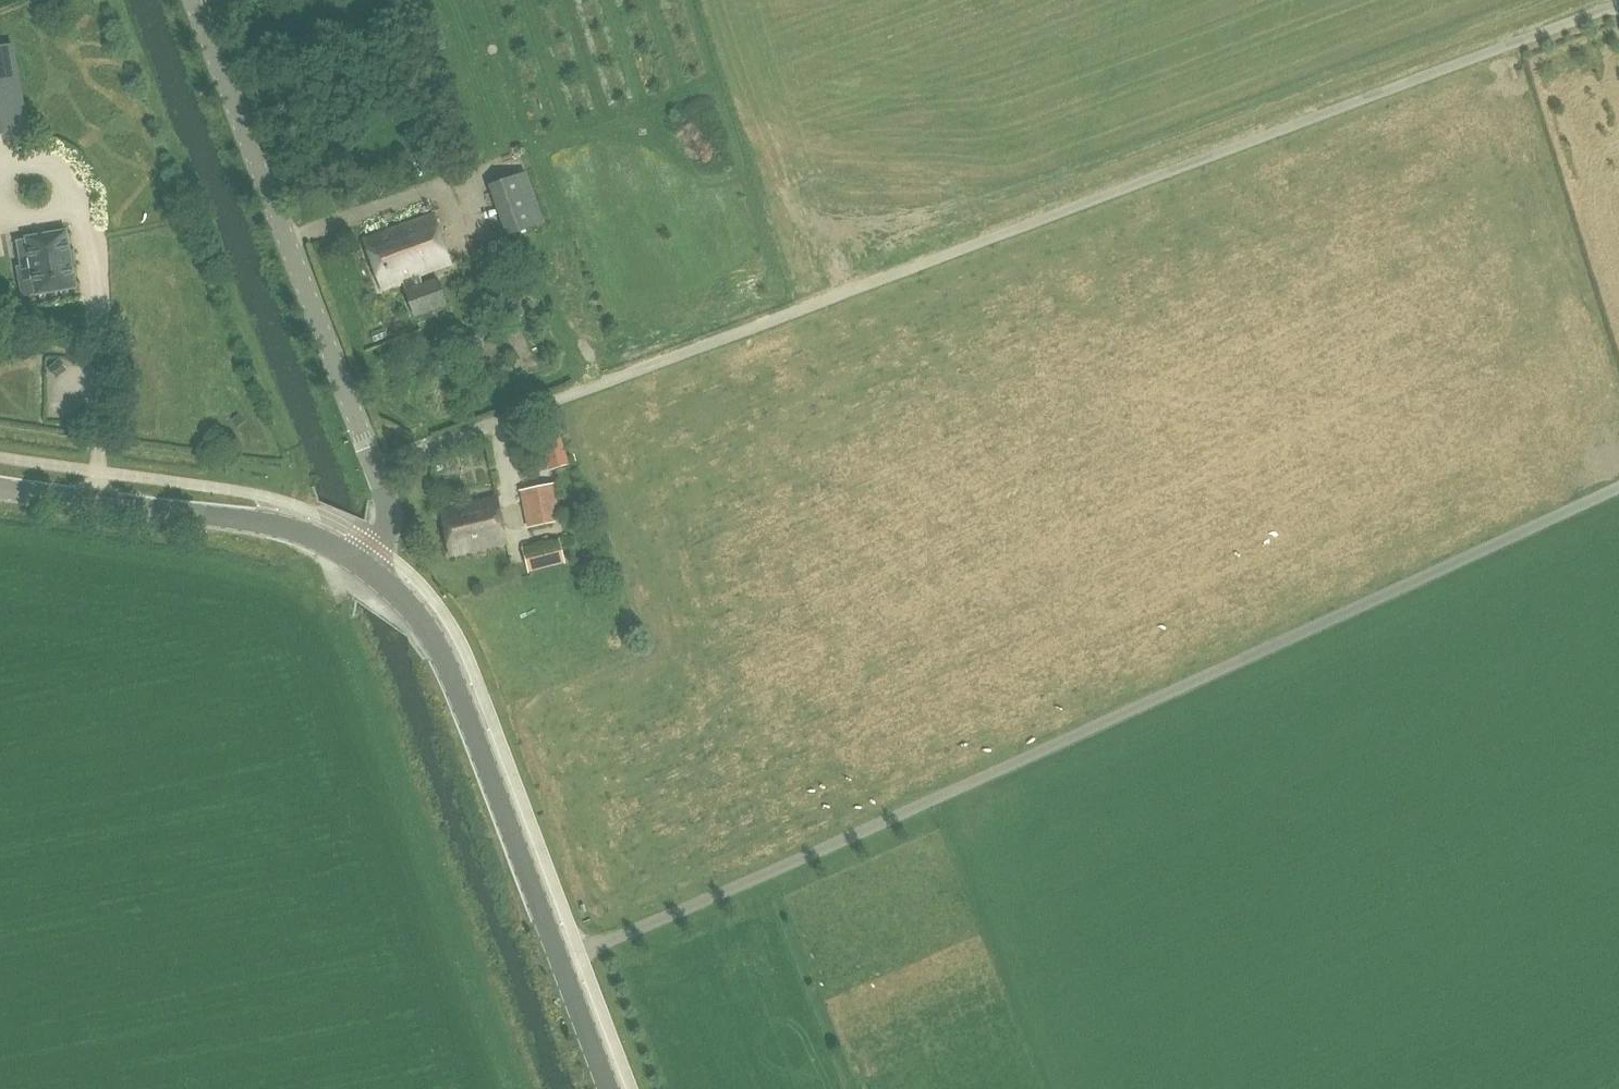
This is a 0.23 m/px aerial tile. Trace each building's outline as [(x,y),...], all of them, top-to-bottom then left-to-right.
[(0,38),(0,123),(21,119),(4,37),(0,38)] [(526,174),(493,184),(509,234),(542,223),(526,174)] [(402,281),(420,275),(451,264),(433,216),(364,241),(382,289),(402,281)] [(41,266),(47,295),(86,287),(75,232),(36,240),(25,243),(31,268),(41,266)] [(422,281),(420,275),(402,281),(414,317),(448,305),(437,276),(422,281)] [(61,367),(59,382),(78,384),(79,373),(97,375),(99,357),(61,354),(60,367),(61,367)] [(558,424),(536,431),(549,470),(570,464),(558,424)] [(562,520),(555,482),(519,489),(527,527),(562,520)] [(451,555),(506,543),(496,497),(441,509),(451,555)] [(565,563),(559,537),(522,546),(528,572),(565,563)]
